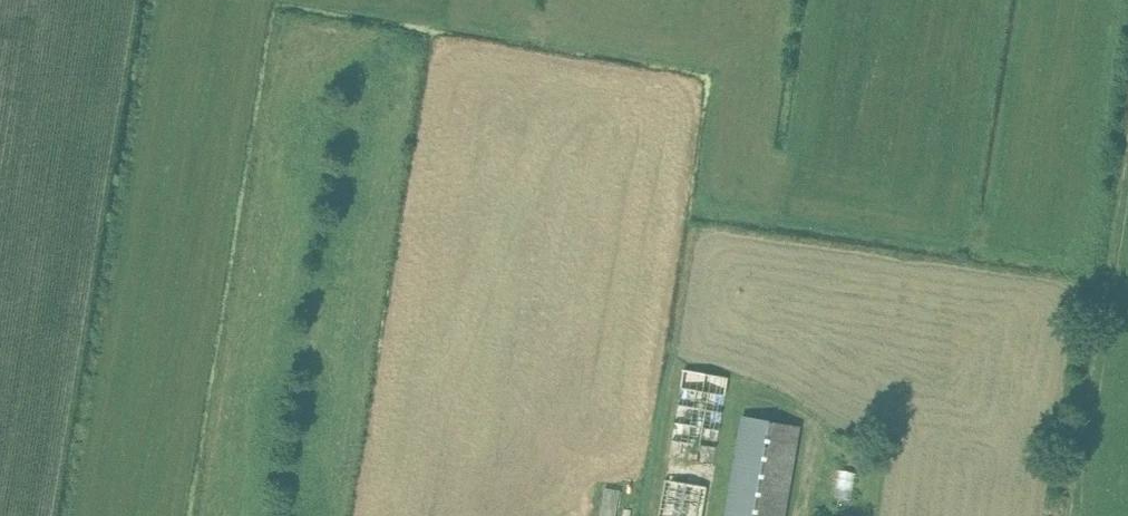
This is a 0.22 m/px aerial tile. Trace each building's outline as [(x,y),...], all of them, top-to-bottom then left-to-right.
[(660,515),(705,515),(713,466),(715,466),(730,378),(686,370),(671,460),(660,515)] [(801,425),(744,417),(727,515),(785,515),(801,425)]
